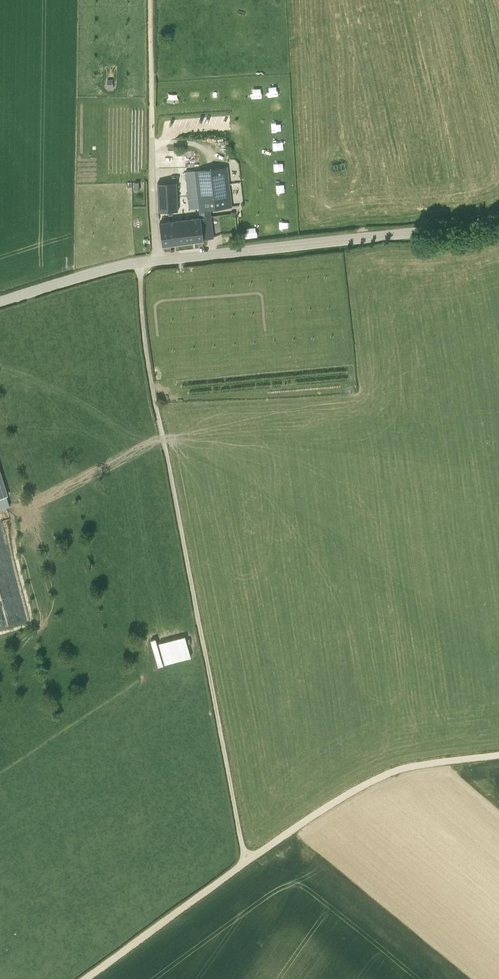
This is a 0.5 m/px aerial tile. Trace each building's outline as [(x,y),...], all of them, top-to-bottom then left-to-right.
[(264,96),(263,86),(252,87),(253,96),(264,96)] [(272,111),(283,110),(282,99),(271,99),(272,111)] [(285,161),(275,162),(276,169),(285,169),(285,161)] [(221,198),(199,201),(200,211),(209,209),(232,206),(227,166),(217,167),(221,198)] [(221,198),(217,167),(195,170),(199,201),(221,198)] [(159,212),(178,211),(177,182),(158,183),(159,212)] [(178,242),(212,238),(210,216),(209,209),(200,211),(200,217),(175,221),(178,242)] [(163,244),(178,242),(175,221),(160,223),(163,244)] [(8,495),(0,468),(0,498),(8,495)] [(13,557),(5,526),(0,527),(0,543),(2,553),(8,551),(10,558),(13,557)] [(159,664),(192,656),(187,633),(153,641),(159,664)]
